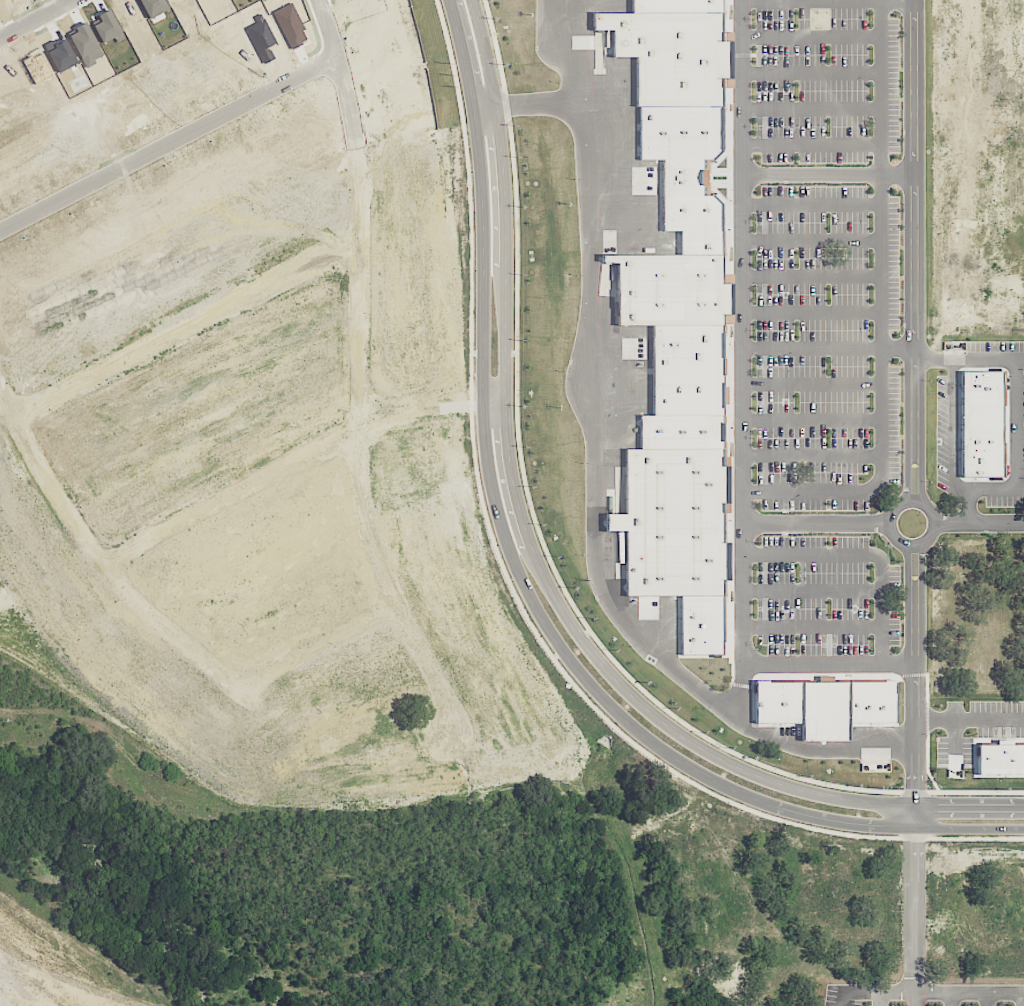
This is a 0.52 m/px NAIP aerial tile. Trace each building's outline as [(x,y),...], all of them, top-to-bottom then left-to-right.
[(632,10),(632,0),(721,0),(721,10),(632,10)] [(593,10),(632,10),(721,10),(721,104),(639,104),(638,55),(612,55),(611,29),(593,29),(593,10)] [(663,158),(639,158),(639,104),(721,104),(721,151),(713,158),(705,158),(663,158)] [(663,194),(663,158),(705,158),(705,194),(663,194)] [(705,194),(714,194),(721,201),(721,252),(680,252),(679,230),(663,230),(663,194),(705,194)] [(603,253),(680,252),(721,252),(721,322),(654,323),(620,323),(620,261),(603,261),(603,253)] [(654,323),(721,322),(722,413),(654,413),(654,323)] [(961,476),(960,367),(1003,367),(1003,476),(961,476)] [(641,413),(654,413),(722,413),(722,447),(641,447),(641,413)] [(626,447),(641,447),(722,447),(722,592),(681,592),(627,592),(627,528),(607,528),(607,513),(627,513),(626,447)] [(681,653),(681,592),(722,592),(722,653),(681,653)] [(756,722),(756,677),(897,677),(897,722),(848,722),(849,740),(801,740),(801,722),(756,722)] [(1015,743),(1023,742),(1023,774),(977,774),(977,743),(997,743),(997,738),(1015,738),(1015,743)]
